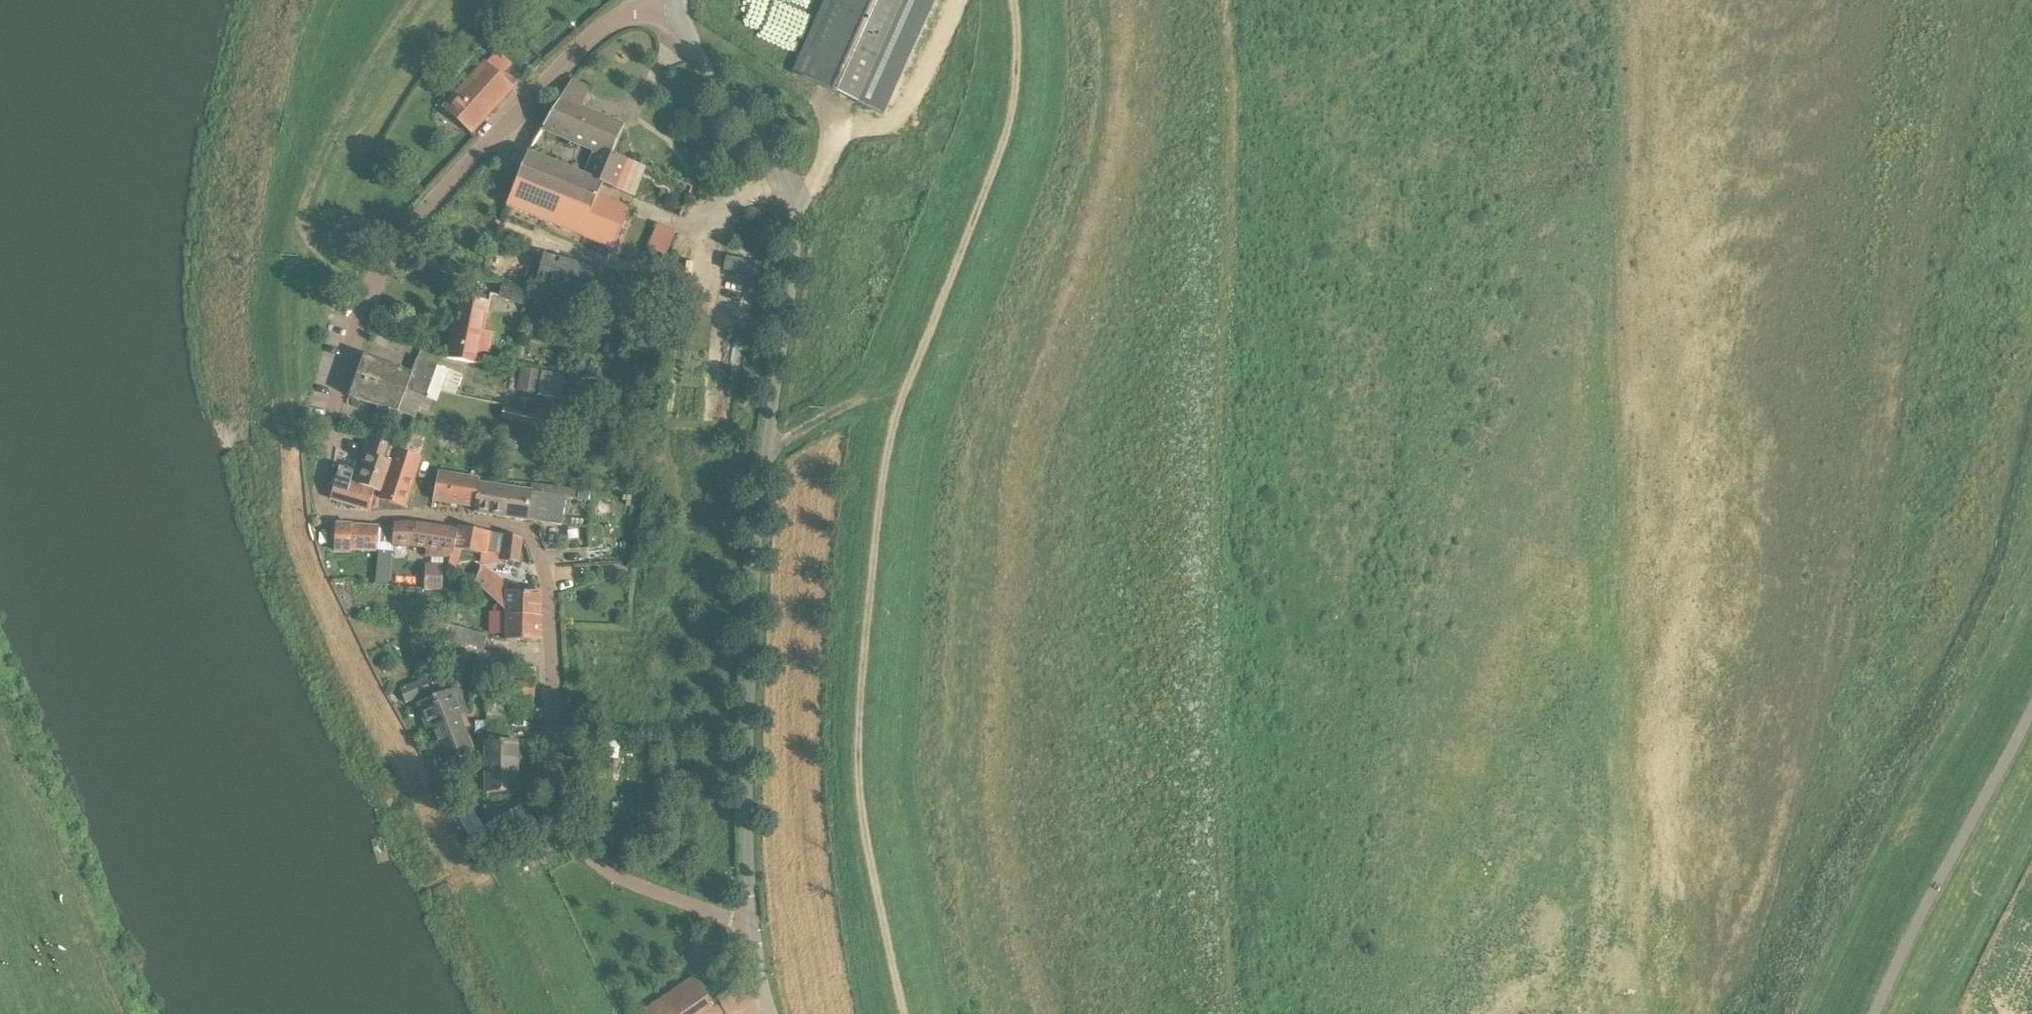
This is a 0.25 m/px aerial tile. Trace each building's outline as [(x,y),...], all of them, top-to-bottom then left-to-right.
[(792,74),(844,97),(883,115),(934,0),(825,0),(792,74)] [(485,64),(445,108),(472,133),(513,88),(485,64)] [(625,160),(614,156),(625,128),(624,128),(624,127),(584,110),(561,100),(545,128),(547,128),(550,130),(561,134),(594,148),(585,172),(530,151),(507,208),(614,250),(618,238),(629,209),(597,196),(602,183),(614,188),(625,160)] [(676,231),(659,225),(649,249),(666,255),(676,231)] [(544,254),(535,288),(588,303),(597,268),(544,254)] [(532,288),(504,280),(503,282),(499,299),(527,306),(528,303),(532,288)] [(460,297),(449,356),(448,359),(480,365),(482,352),(492,354),(496,332),(486,331),(491,303),(460,297)] [(364,356),(357,376),(384,387),(386,383),(406,391),(426,398),(426,397),(437,367),(435,366),(417,359),(412,374),(364,356)] [(426,397),(426,398),(431,400),(438,402),(441,392),(456,396),(463,376),(437,367),(426,397)] [(542,372),(522,368),(518,390),(538,394),(542,372)] [(566,375),(542,372),(538,394),(538,395),(562,399),(566,375)] [(357,376),(349,397),(378,407),(376,413),(383,415),(384,410),(388,411),(387,413),(390,414),(391,412),(397,415),(398,412),(402,401),(406,391),(386,383),(384,387),(357,376)] [(406,391),(402,401),(420,408),(428,410),(431,400),(426,398),(406,391)] [(503,408),(501,419),(541,427),(543,416),(503,408)] [(502,434),(486,431),(483,444),(499,447),(502,434)] [(367,455),(357,484),(358,485),(375,490),(380,492),(394,448),(365,439),(361,453),(367,455)] [(398,452),(382,499),(406,507),(421,459),(398,452)] [(358,485),(351,483),(355,472),(340,467),(331,499),(369,510),(375,490),(358,485)] [(434,500),(477,507),(482,482),(482,479),(440,471),(434,500)] [(476,512),(563,525),(567,497),(533,491),(533,490),(482,482),(477,507),(476,512)] [(579,490),(578,501),(590,502),(591,491),(579,490)] [(395,525),(379,529),(377,551),(386,552),(386,547),(393,547),(425,549),(425,556),(442,557),(450,558),(453,558),(455,549),(458,530),(418,525),(410,524),(395,525)] [(377,551),(379,529),(336,525),(334,551),(377,555),(377,551)] [(459,531),(455,549),(462,551),(488,555),(489,552),(490,546),(492,533),(459,527),(459,531)] [(490,546),(489,552),(504,554),(503,561),(519,563),(522,539),(492,533),(490,546)] [(453,558),(450,558),(448,569),(457,571),(462,551),(455,549),(453,558)] [(425,556),(426,591),(442,592),(442,557),(425,556)] [(507,612),(507,616),(540,616),(541,616),(542,593),(515,592),(515,584),(506,584),(483,568),(475,582),(507,612)] [(389,585),(390,574),(377,573),(376,584),(389,585)] [(490,612),(490,634),(506,634),(506,640),(540,641),(540,616),(507,616),(506,616),(506,613),(493,612),(490,612)] [(436,652),(438,639),(440,625),(422,621),(419,634),(426,635),(426,638),(427,639),(426,650),(436,652)] [(438,639),(453,642),(485,650),(486,635),(440,622),(440,625),(438,639)] [(507,678),(504,704),(507,705),(506,715),(533,718),(537,681),(507,678)] [(426,681),(401,690),(406,704),(431,694),(426,681)] [(433,727),(460,716),(468,713),(459,688),(418,704),(428,728),(433,727)] [(487,734),(487,741),(487,793),(517,793),(517,741),(506,741),(506,715),(487,715),(487,722),(487,734)] [(474,752),(460,716),(433,727),(447,763),(474,752)] [(476,734),(487,734),(487,722),(476,722),(476,734)] [(621,741),(592,738),(590,755),(619,758),(621,741)] [(471,837),(480,853),(496,844),(487,828),(471,837)] [(713,1004),(695,977),(639,1013),(699,1013),(713,1004)]
